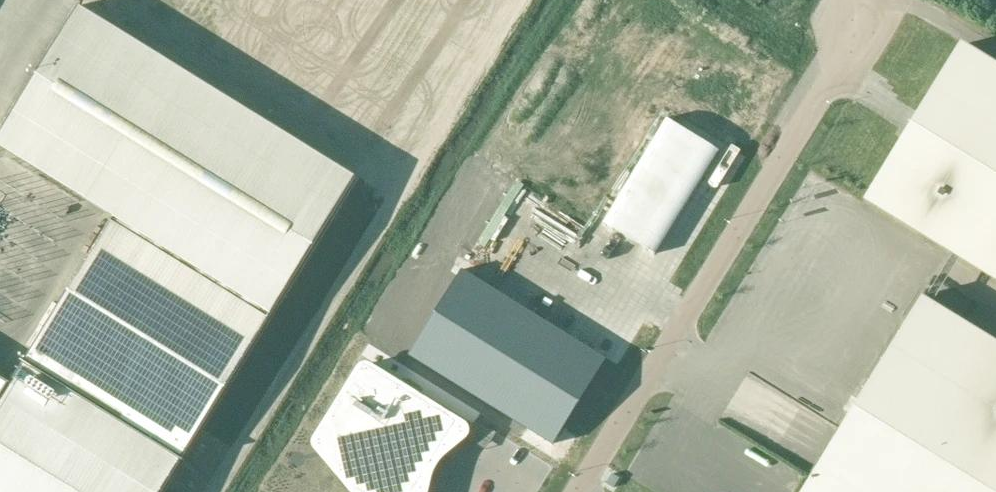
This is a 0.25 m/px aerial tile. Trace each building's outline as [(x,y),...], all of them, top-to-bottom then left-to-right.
[(315,0),(304,0),(302,5),(312,8),(315,0)] [(356,177),(238,104),(79,6),(0,134),(0,146),(114,216),(12,383),(8,381),(0,394),(0,491),(161,491),(356,177)] [(295,6),(269,47),(278,52),(304,11),(295,6)] [(864,200),(995,281),(995,70),(958,46),(864,200)] [(651,257),(716,153),(664,121),(600,225),(651,257)] [(462,270),(409,356),(481,400),(534,315),(462,270)] [(802,491),(995,491),(995,342),(922,297),(802,491)] [(534,315),(481,400),(552,445),(605,359),(534,315)] [(332,417),(347,481),(364,491),(396,491),(402,483),(413,490),(420,478),(421,478),(443,443),(442,442),(455,422),(399,388),(364,366),(332,417)] [(486,428),(476,421),(465,438),(476,445),(486,428)]
